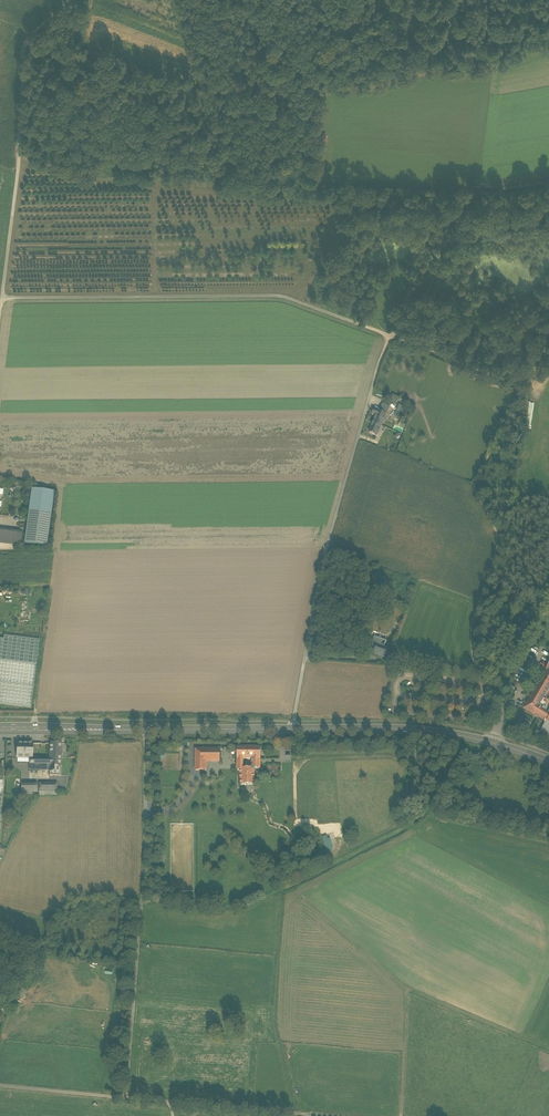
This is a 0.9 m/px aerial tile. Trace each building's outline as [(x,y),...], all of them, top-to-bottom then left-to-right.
[(378,412),(386,416),(390,408),(382,404),(378,412)] [(369,433),(376,437),(380,430),(379,430),(386,416),(378,412),(374,409),(371,415),(376,417),(371,427),(372,427),(369,433)] [(24,544),(46,547),(54,492),(32,489),(24,544)] [(20,546),(22,532),(0,529),(0,543),(20,546)] [(36,665),(39,640),(4,635),(3,639),(0,639),(0,660),(36,665)] [(371,649),(375,650),(377,644),(384,647),(386,641),(374,637),(370,649),(371,649)] [(389,648),(384,647),(377,644),(375,650),(373,654),(385,658),(389,648)] [(36,665),(0,660),(0,682),(34,686),(36,665)] [(546,722),(547,722),(548,719),(548,700),(547,698),(546,696),(548,691),(548,665),(546,670),(547,670),(541,680),(540,679),(524,708),(546,722)] [(34,686),(0,682),(0,704),(31,707),(34,686)] [(547,722),(546,722),(539,734),(548,739),(548,723),(547,722)] [(30,758),(32,758),(32,743),(17,743),(17,758),(30,758)] [(50,744),(50,758),(49,770),(49,776),(61,776),(61,744),(50,744)] [(237,748),(237,760),(242,760),(255,760),(261,760),(261,748),(237,748)] [(195,771),(206,771),(206,762),(219,762),(219,750),(196,750),(195,771)] [(29,770),(49,770),(50,758),(32,758),(30,758),(29,770)] [(255,768),(242,769),(240,769),(240,771),(240,785),(255,785),(255,769),(255,768)] [(39,795),(44,795),(44,792),(57,792),(57,784),(39,783),(39,795)] [(21,795),(37,795),(37,786),(21,786),(21,795)] [(327,836),(322,837),(327,854),(332,853),(331,850),(333,849),(330,838),(328,839),(327,836)]
